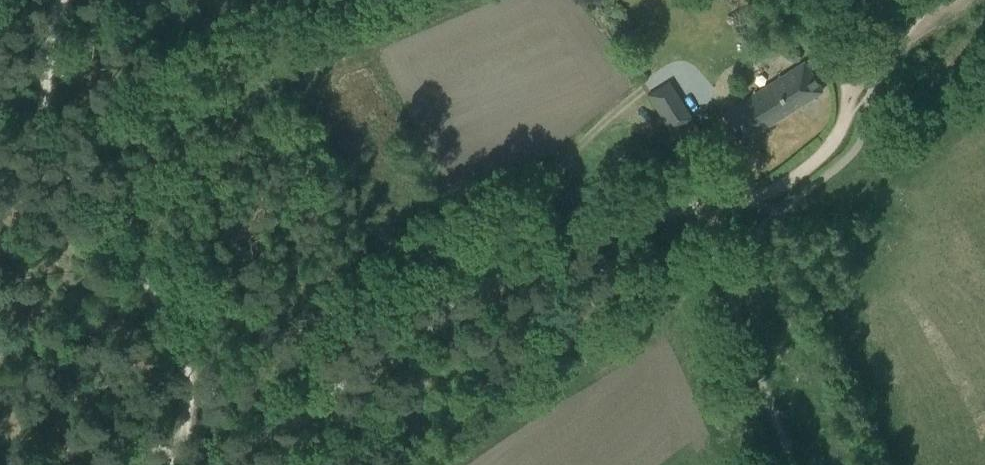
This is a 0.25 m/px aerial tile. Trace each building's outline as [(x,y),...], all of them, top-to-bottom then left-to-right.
[(805,61),(724,113),(743,144),(825,93),(805,61)] [(692,117),(671,82),(647,97),(668,132),(692,117)]
